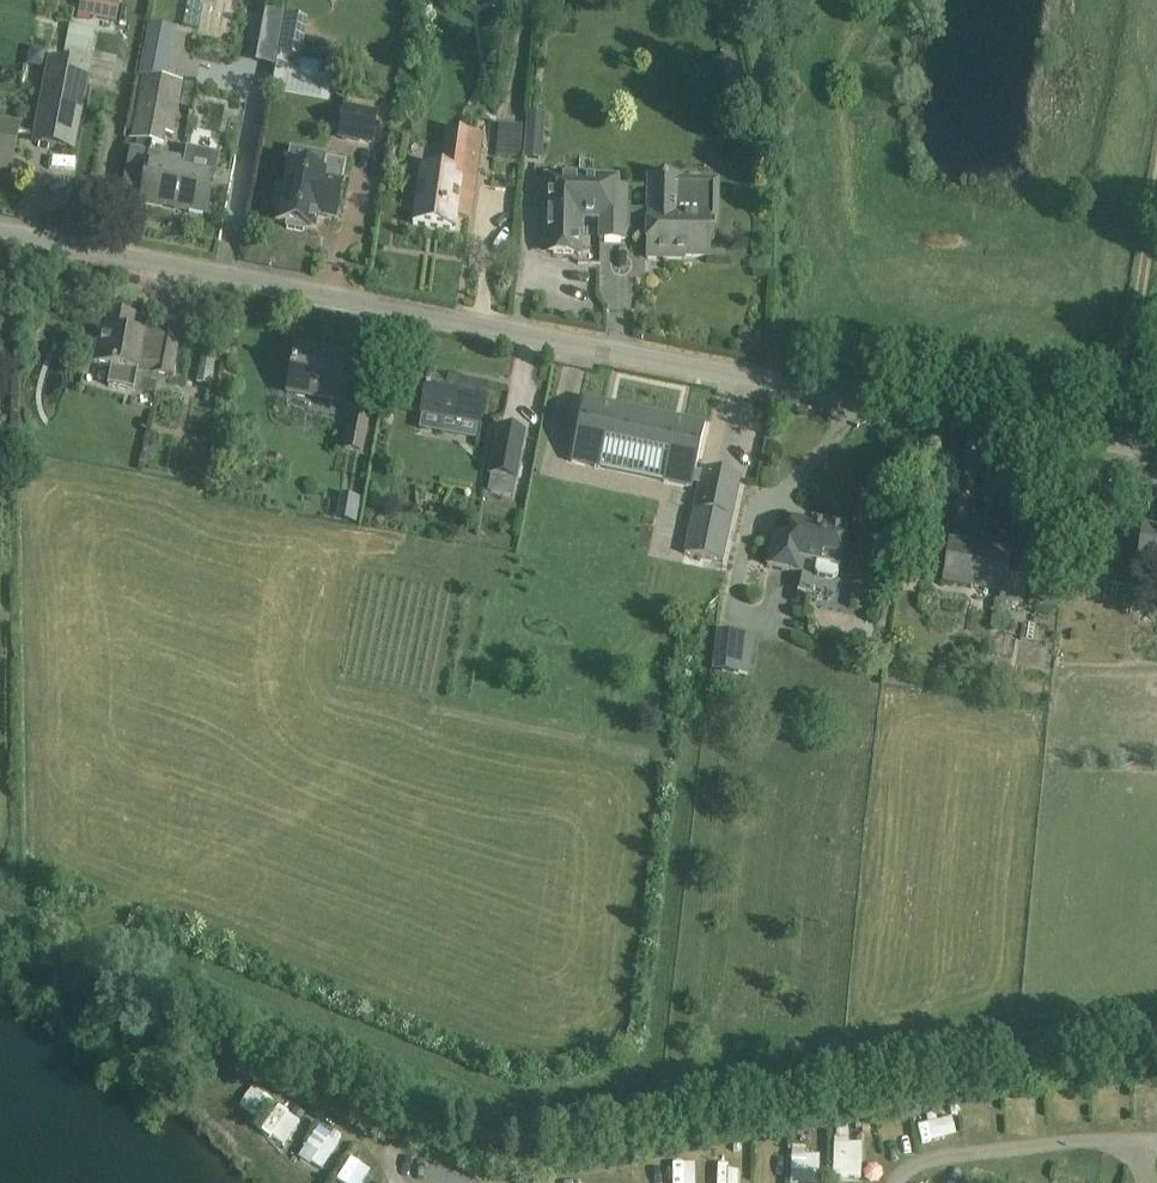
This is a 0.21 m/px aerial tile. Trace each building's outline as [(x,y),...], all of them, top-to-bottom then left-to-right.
[(120,2),(113,0),(82,0),(79,14),(117,21),(120,2)] [(66,59),(89,63),(95,31),(71,26),(66,59)] [(304,38),(282,35),(279,52),(301,55),(304,38)] [(146,73),(145,75),(133,139),(165,144),(166,135),(172,135),(181,82),(169,80),(161,78),(165,52),(141,48),(139,71),(146,73)] [(748,97),(736,54),(716,60),(728,103),(748,97)] [(89,69),(50,60),(35,141),(74,149),(89,69)] [(339,136),(372,143),(378,115),(345,108),(339,136)] [(524,159),(542,160),(545,114),(528,113),(524,159)] [(14,150),(19,125),(0,122),(0,171),(10,173),(14,150)] [(524,128),(498,126),(496,156),(521,158),(524,128)] [(414,224),(455,230),(458,207),(471,209),(481,138),(467,136),(464,156),(445,153),(442,171),(422,168),(414,224)] [(208,213),(212,189),(218,161),(188,156),(187,159),(150,153),(141,200),(208,213)] [(327,216),(336,218),(347,162),(326,158),(323,172),(289,166),(286,186),(280,185),(276,187),(273,204),(275,207),(282,208),(279,222),(288,224),(287,228),(304,231),(305,227),(314,229),(317,211),(327,213),(327,216)] [(720,180),(680,179),(680,175),(649,174),(648,212),(627,211),(627,232),(648,232),(648,258),(688,258),(688,254),(708,254),(709,220),(720,220),(720,180)] [(625,192),(620,192),(621,176),(544,175),(543,256),(583,257),(584,220),(600,221),(600,239),(626,239),(627,232),(627,211),(625,211),(625,192)] [(172,377),(181,336),(133,327),(136,314),(109,309),(107,328),(100,327),(93,362),(112,366),(108,387),(135,392),(140,371),(172,377)] [(346,405),(353,356),(297,345),(286,394),(346,405)] [(452,379),(453,374),(431,369),(422,413),(423,413),(419,430),(441,434),(444,417),(479,424),(487,386),(452,379)] [(585,400),(572,461),(599,468),(612,406),(585,400)] [(612,406),(599,468),(693,487),(694,484),(700,485),(685,554),(723,562),(741,477),(703,469),(702,473),(696,471),(706,426),(612,406)] [(370,417),(351,413),(344,451),(363,455),(370,417)] [(526,433),(498,427),(489,474),(494,475),(491,491),(514,496),(517,480),(526,433)] [(839,570),(847,529),(793,519),(790,538),(773,535),(767,567),(800,573),(802,563),(817,565),(816,572),(819,575),(834,578),(838,575),(839,570)] [(1144,530),(1138,566),(1156,569),(1156,532),(1144,530)] [(1023,607),(1028,567),(1008,564),(1009,553),(950,544),(944,583),(999,591),(997,603),(1023,607)] [(717,632),(712,671),(749,676),(755,637),(717,632)] [(254,1086),(241,1107),(261,1119),(274,1099),(254,1086)] [(277,1106),(266,1130),(286,1139),(297,1115),(277,1106)] [(920,1118),(926,1144),(947,1139),(941,1113),(920,1118)] [(294,1162),(315,1177),(340,1140),(319,1126),(294,1162)] [(835,1137),(835,1171),(862,1171),(863,1138),(835,1137)] [(820,1182),(820,1152),(791,1152),(790,1182),(820,1182)] [(374,1166),(347,1156),(337,1182),(368,1182),(374,1166)] [(979,1182),(1005,1182),(1008,1173),(984,1166),(979,1182)] [(1051,1174),(1027,1167),(1023,1182),(1049,1182),(1051,1174)]
